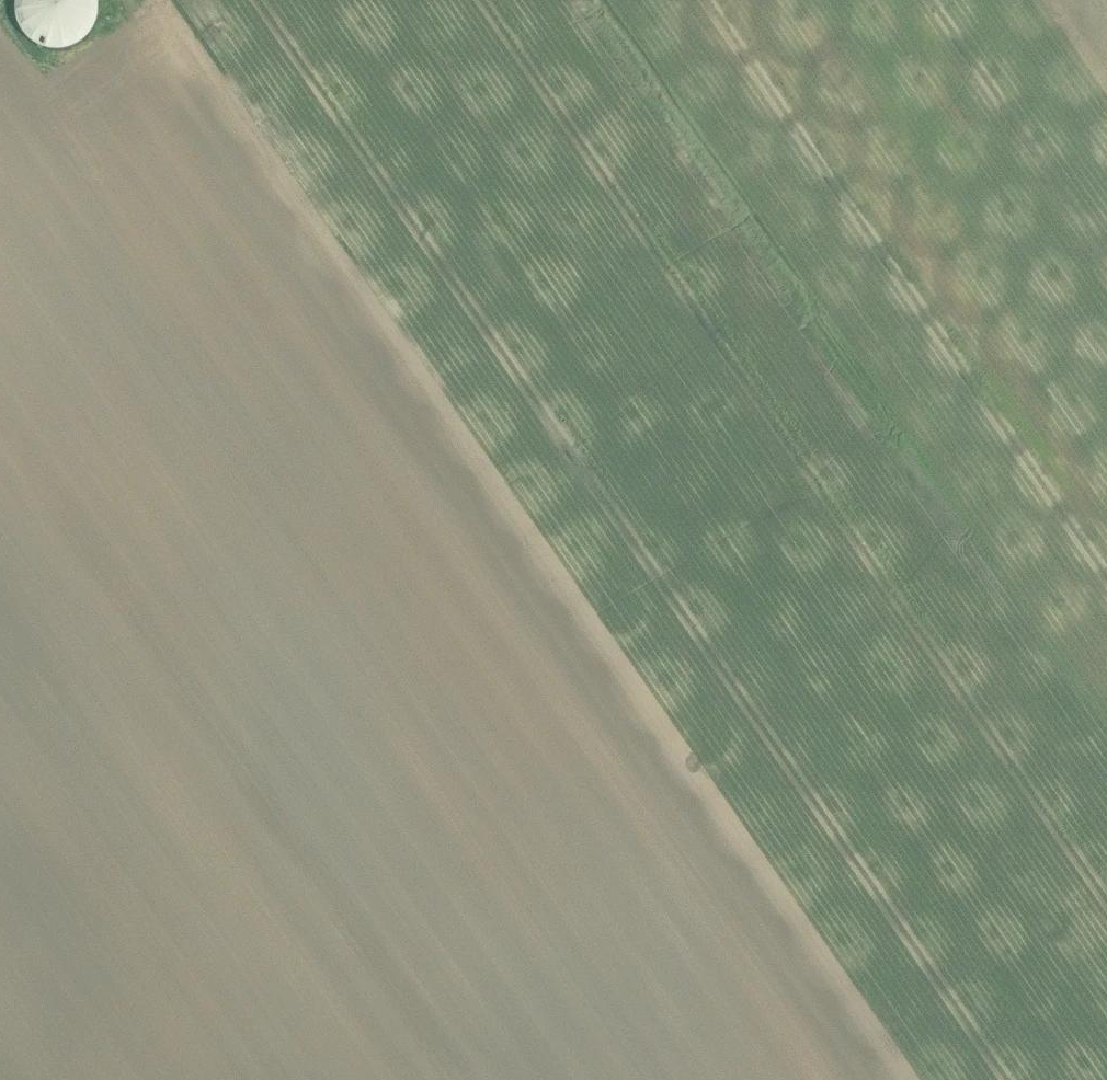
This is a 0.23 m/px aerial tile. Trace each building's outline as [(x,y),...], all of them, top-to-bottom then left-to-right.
[(16,2),(16,23),(27,42),(46,52),(67,52),(85,41),(96,22),(95,1),(95,0),(17,0),(16,2)]
